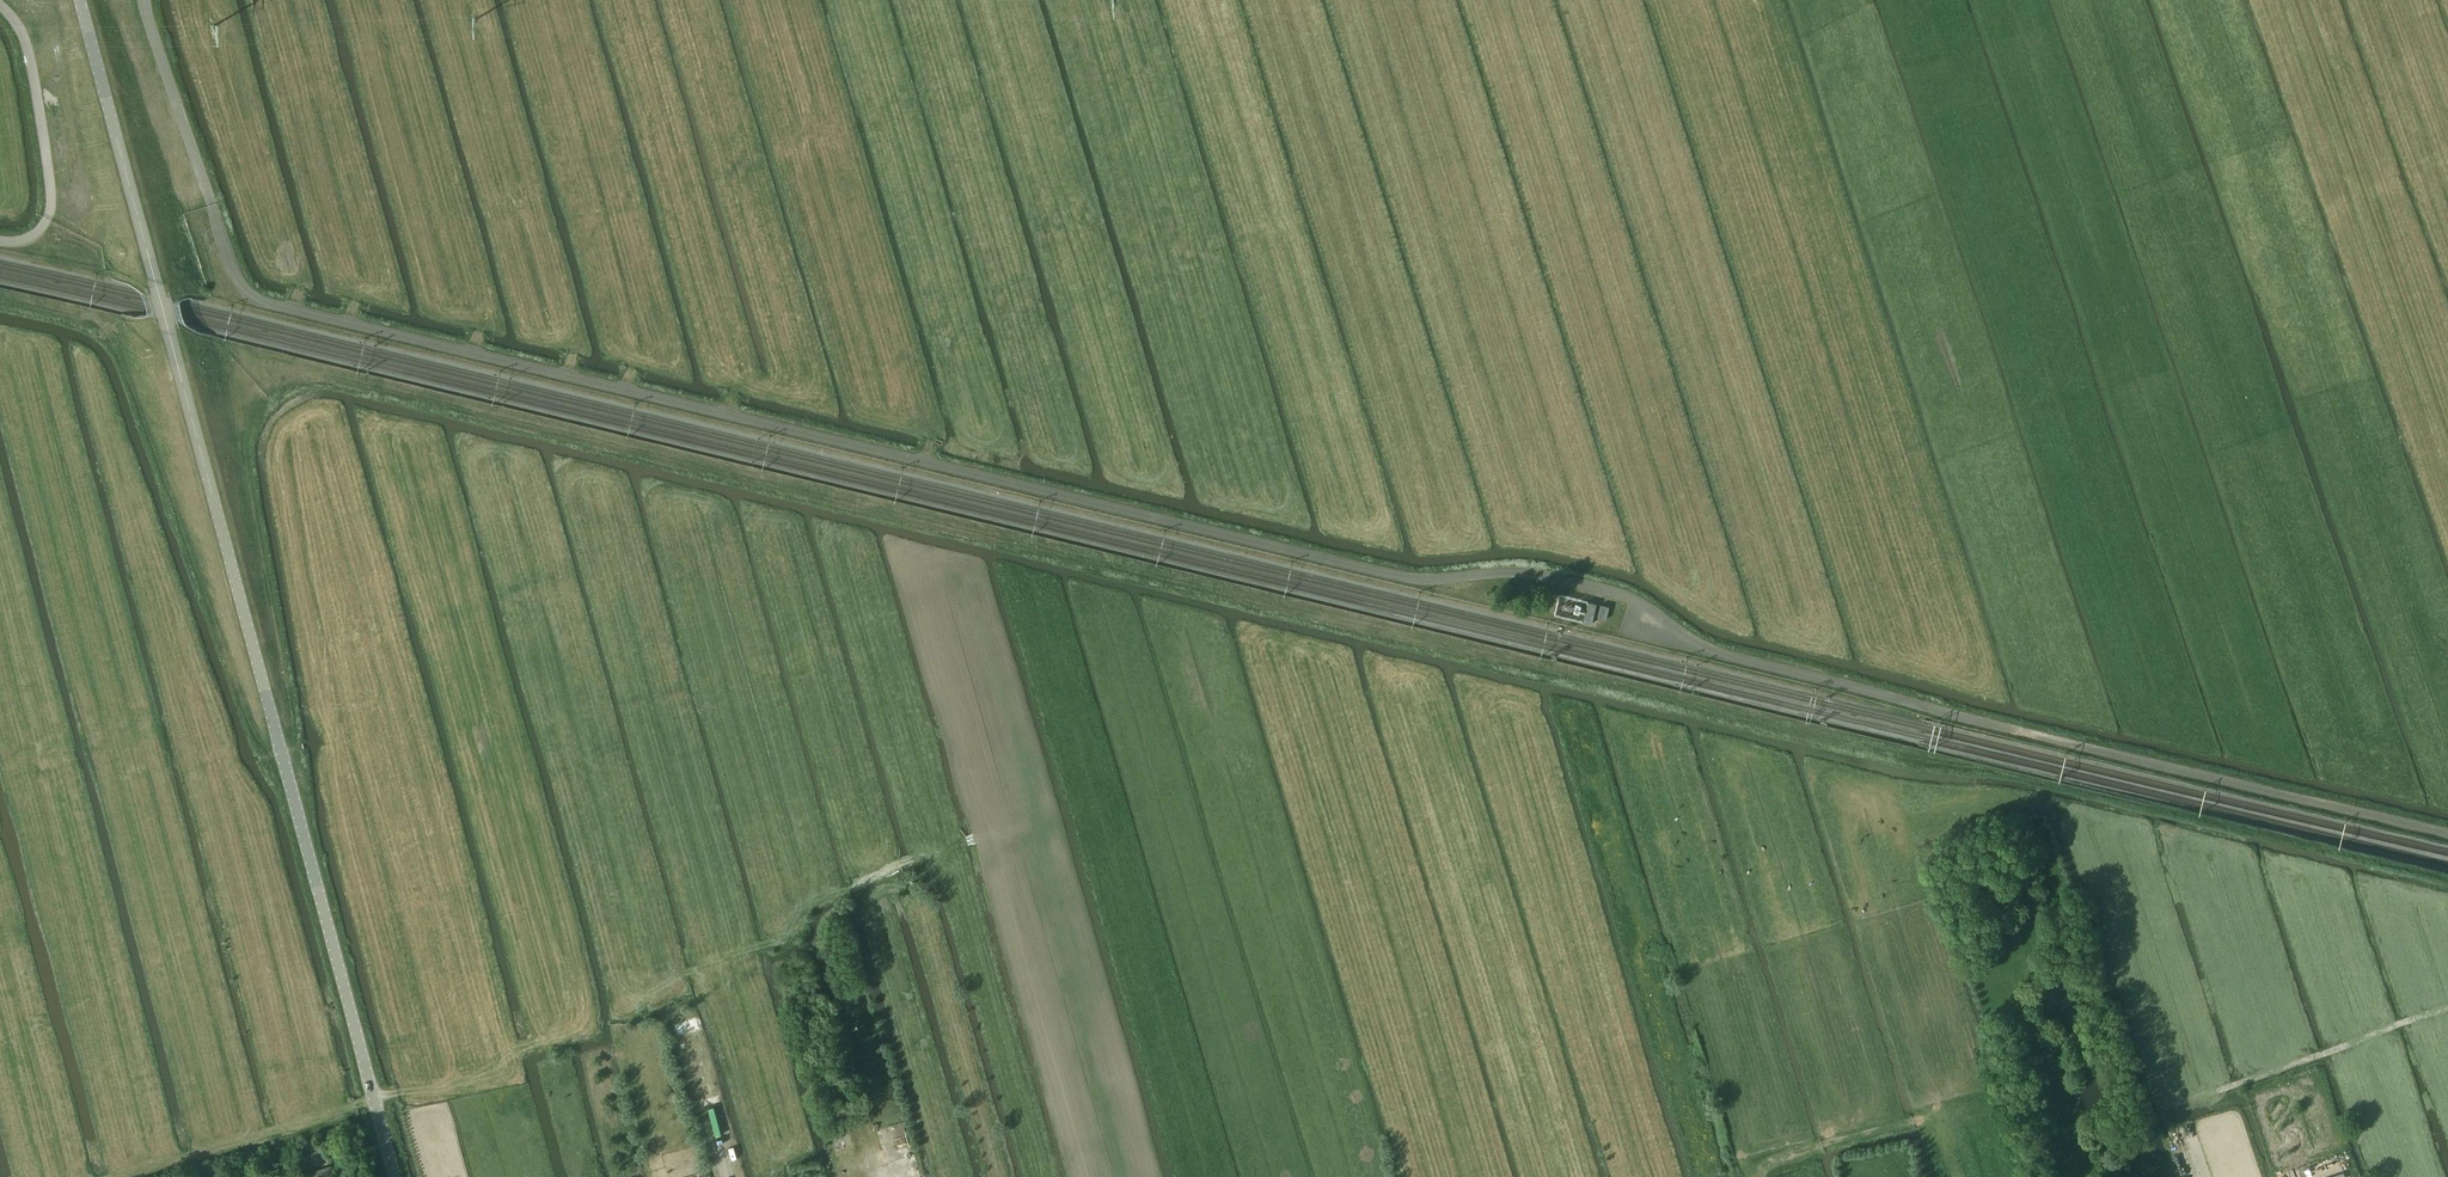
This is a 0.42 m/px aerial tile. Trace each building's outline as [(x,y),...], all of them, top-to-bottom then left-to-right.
[(1588,601),(1583,622),(1592,624),(1597,604),(1588,601)] [(1606,620),(1609,607),(1601,604),(1597,617),(1606,620)] [(672,1022),(674,1030),(701,1022),(698,1014),(672,1022)] [(697,1040),(687,1044),(690,1054),(701,1051),(697,1040)] [(309,1172),(310,1176),(329,1176),(333,1176),(330,1165),(309,1172)] [(2329,1171),(2330,1176),(2350,1176),(2346,1166),(2329,1171)]
